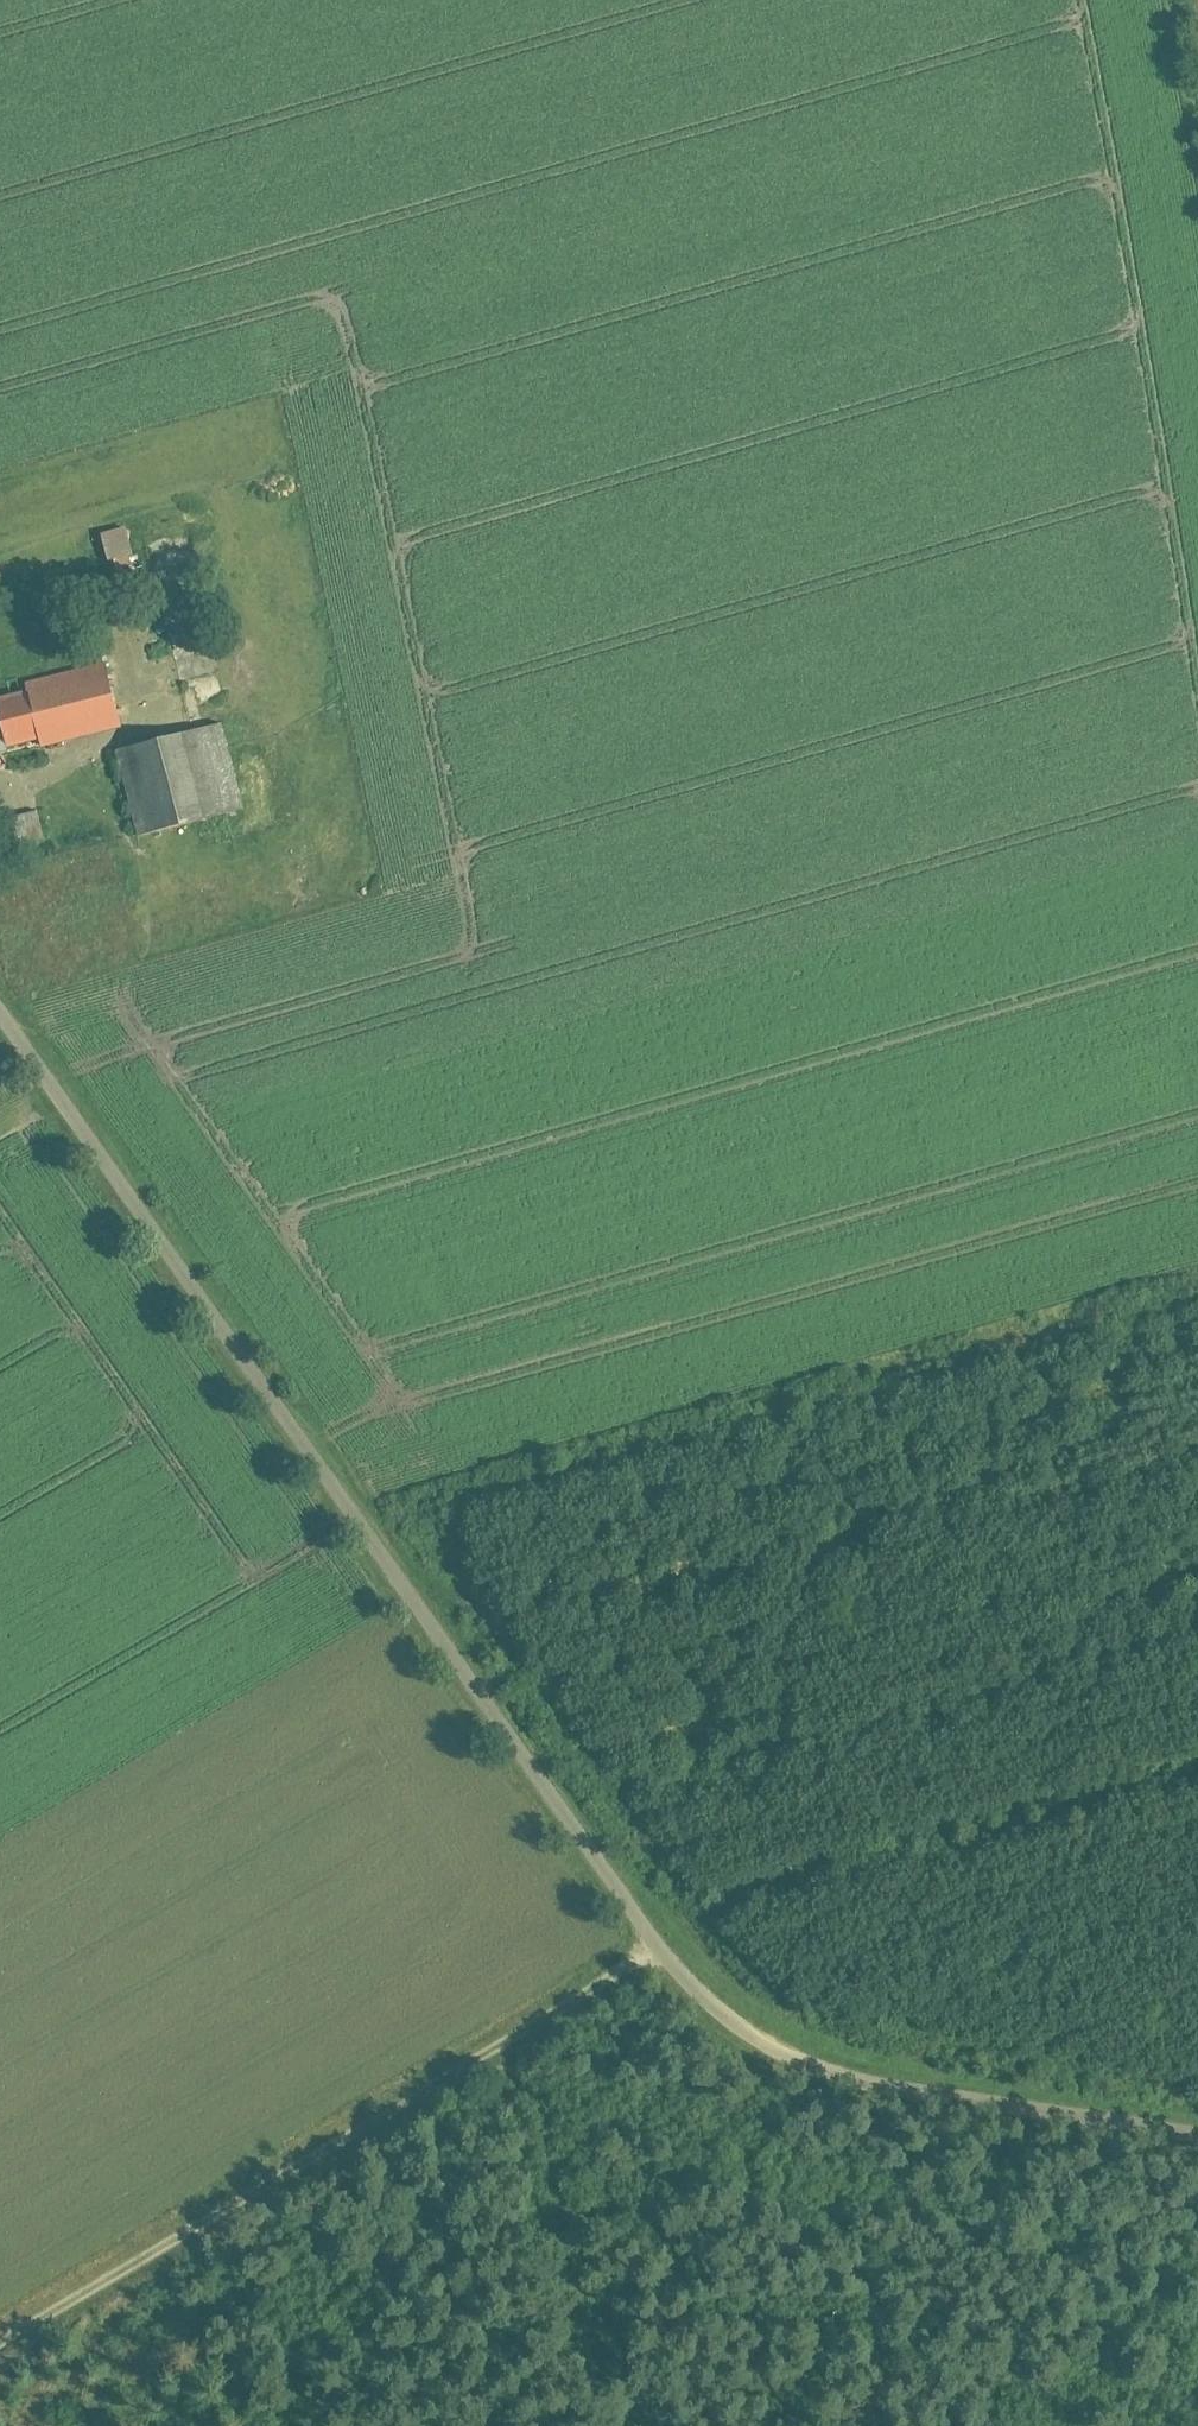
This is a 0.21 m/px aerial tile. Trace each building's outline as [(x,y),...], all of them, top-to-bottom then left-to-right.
[(127,725),(117,672),(0,695),(0,722),(2,730),(0,730),(0,750),(127,725)] [(117,754),(137,839),(239,816),(219,730),(117,754)]
